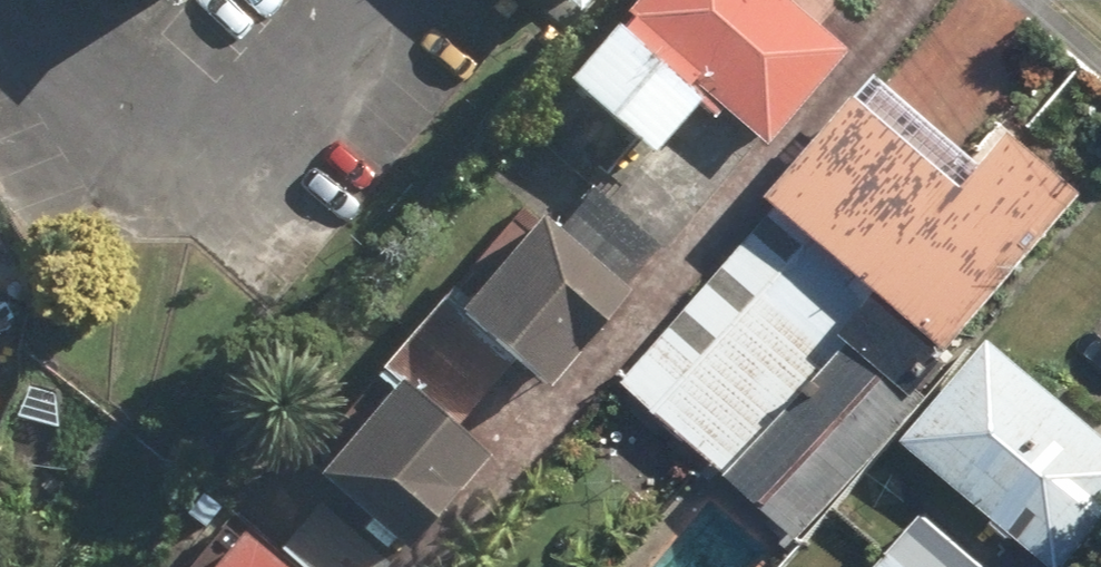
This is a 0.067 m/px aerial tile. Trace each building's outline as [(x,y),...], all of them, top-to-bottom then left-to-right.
[(583,13),(594,0),(567,0),(583,13)] [(622,26),(768,149),(848,53),(786,0),(643,0),(622,26)] [(657,155),(703,101),(617,29),(572,83),(657,155)] [(629,387),(736,483),(854,345),(919,400),(1093,197),(1028,140),(999,172),(895,80),(629,387)] [(455,290),(419,330),(490,393),(515,363),(550,390),(629,299),(540,224),(471,303),(455,290)] [(456,433),(490,393),(419,330),(377,379),(391,393),(318,477),(405,554),(488,462),(456,433)] [(1056,566),(1077,566),(1100,538),(1100,427),(999,340),(911,444),(1056,566)] [(296,566),(386,566),(316,505),(277,550),(296,566)] [(927,519),(885,566),(983,566),(927,519)] [(243,537),(216,566),(278,566),(243,537)]
